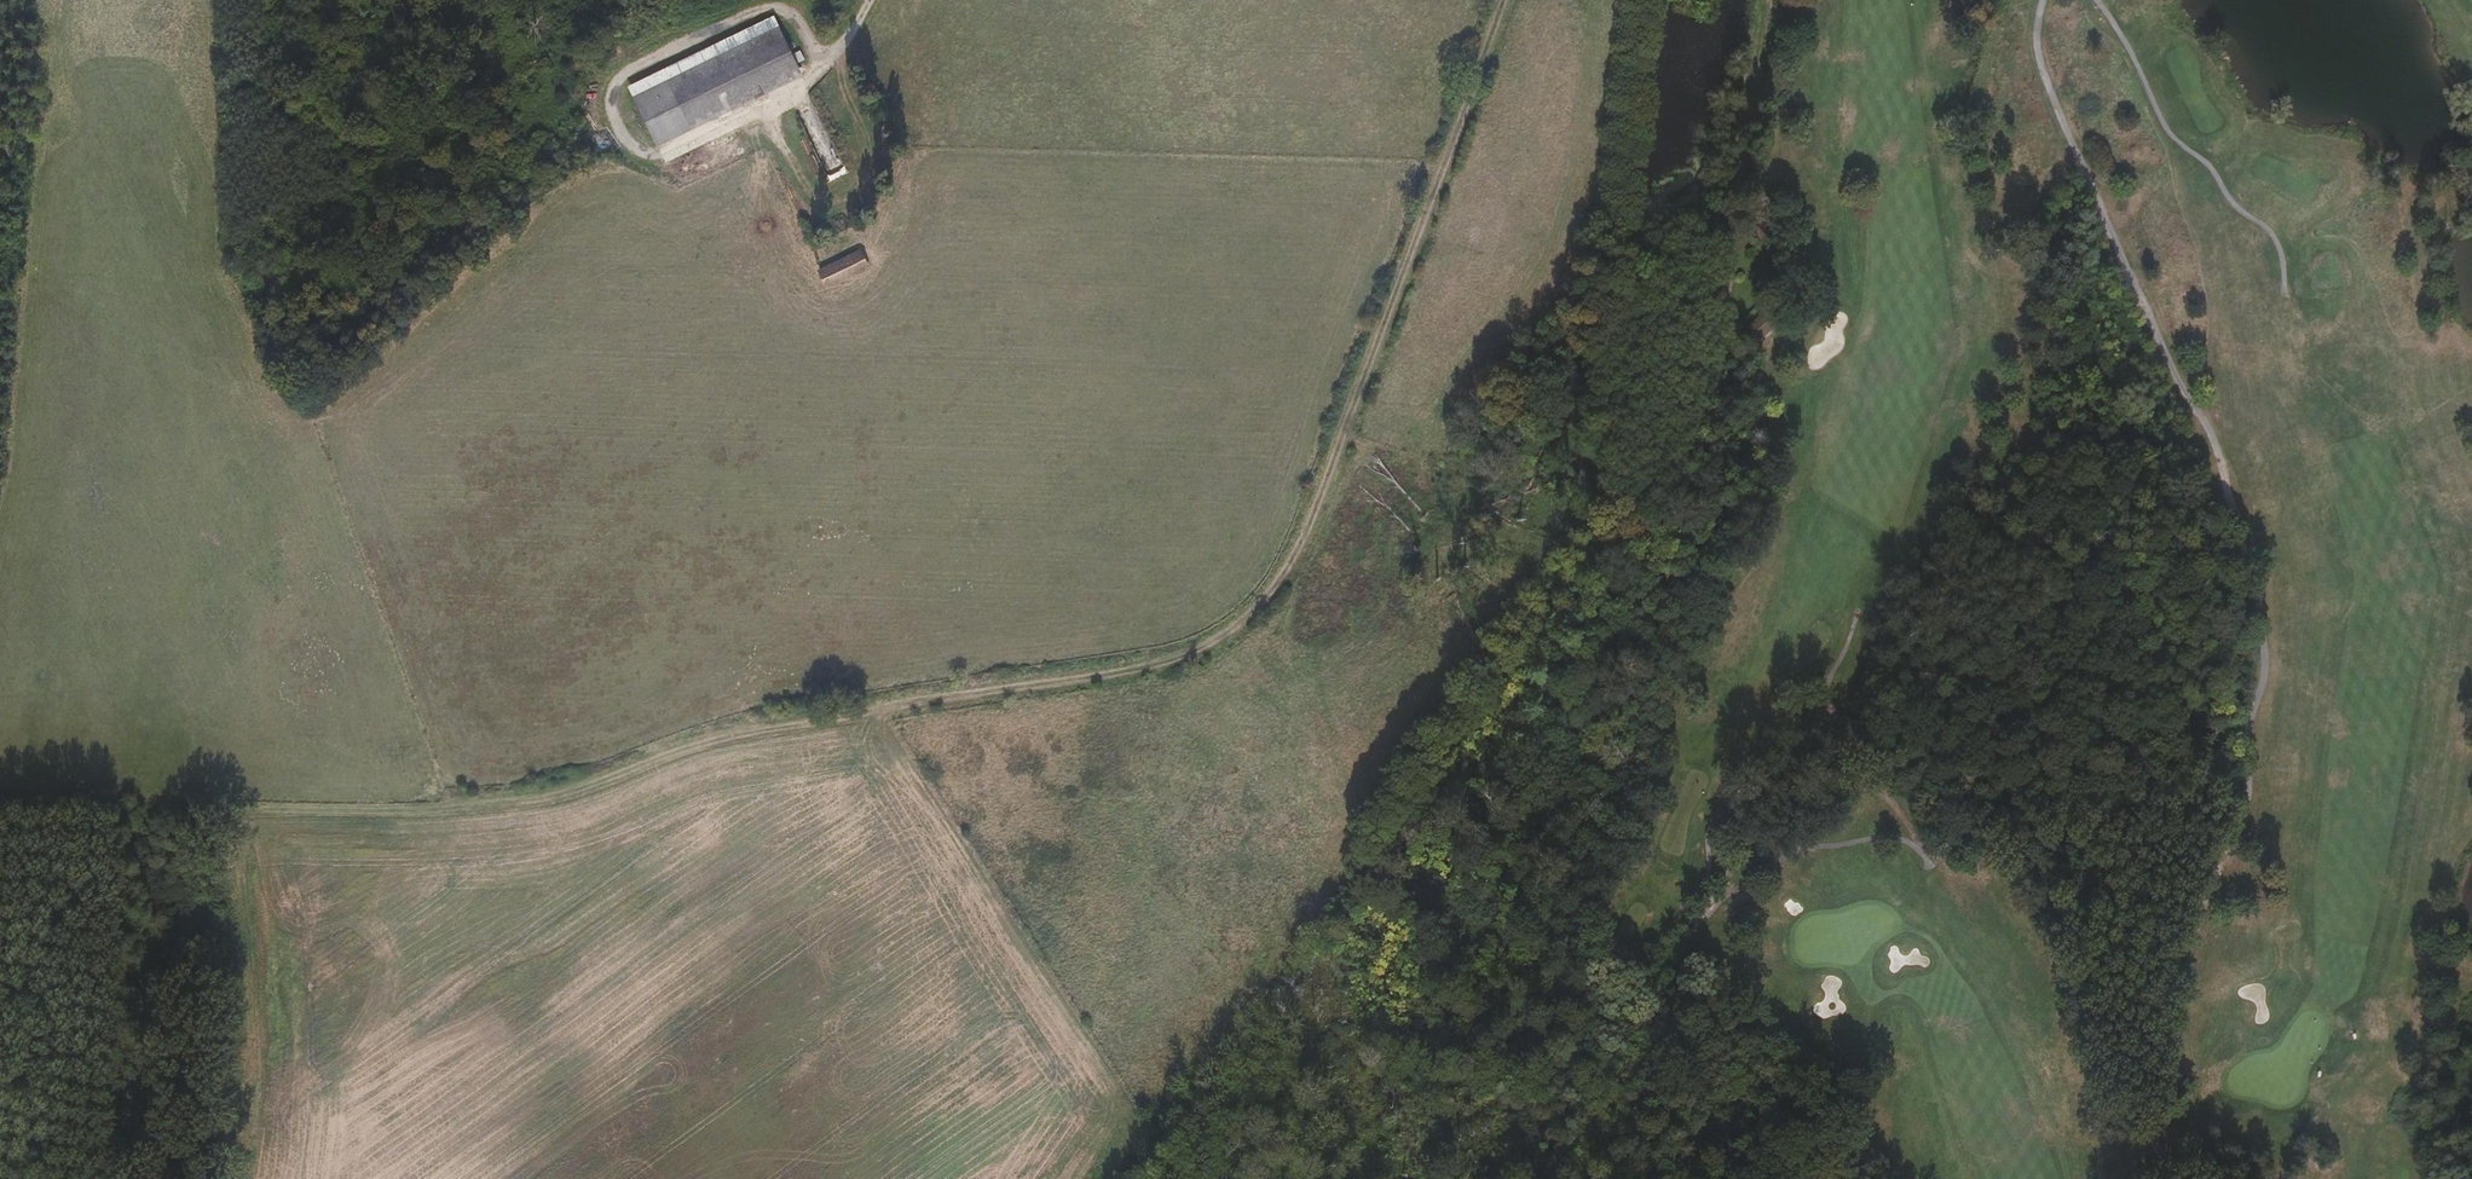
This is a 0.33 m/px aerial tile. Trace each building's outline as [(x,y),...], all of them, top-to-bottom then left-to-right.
[(626,85),(656,146),(801,75),(772,16),(626,85)] [(734,189),(739,204),(749,201),(745,186),(734,189)] [(856,251),(821,268),(828,282),(863,266),(856,251)] [(1751,344),(1760,334),(1747,323),(1730,343),(1742,354),(1751,344)] [(1461,444),(1462,438),(1462,429),(1447,428),(1447,432),(1447,443),(1461,444)]
